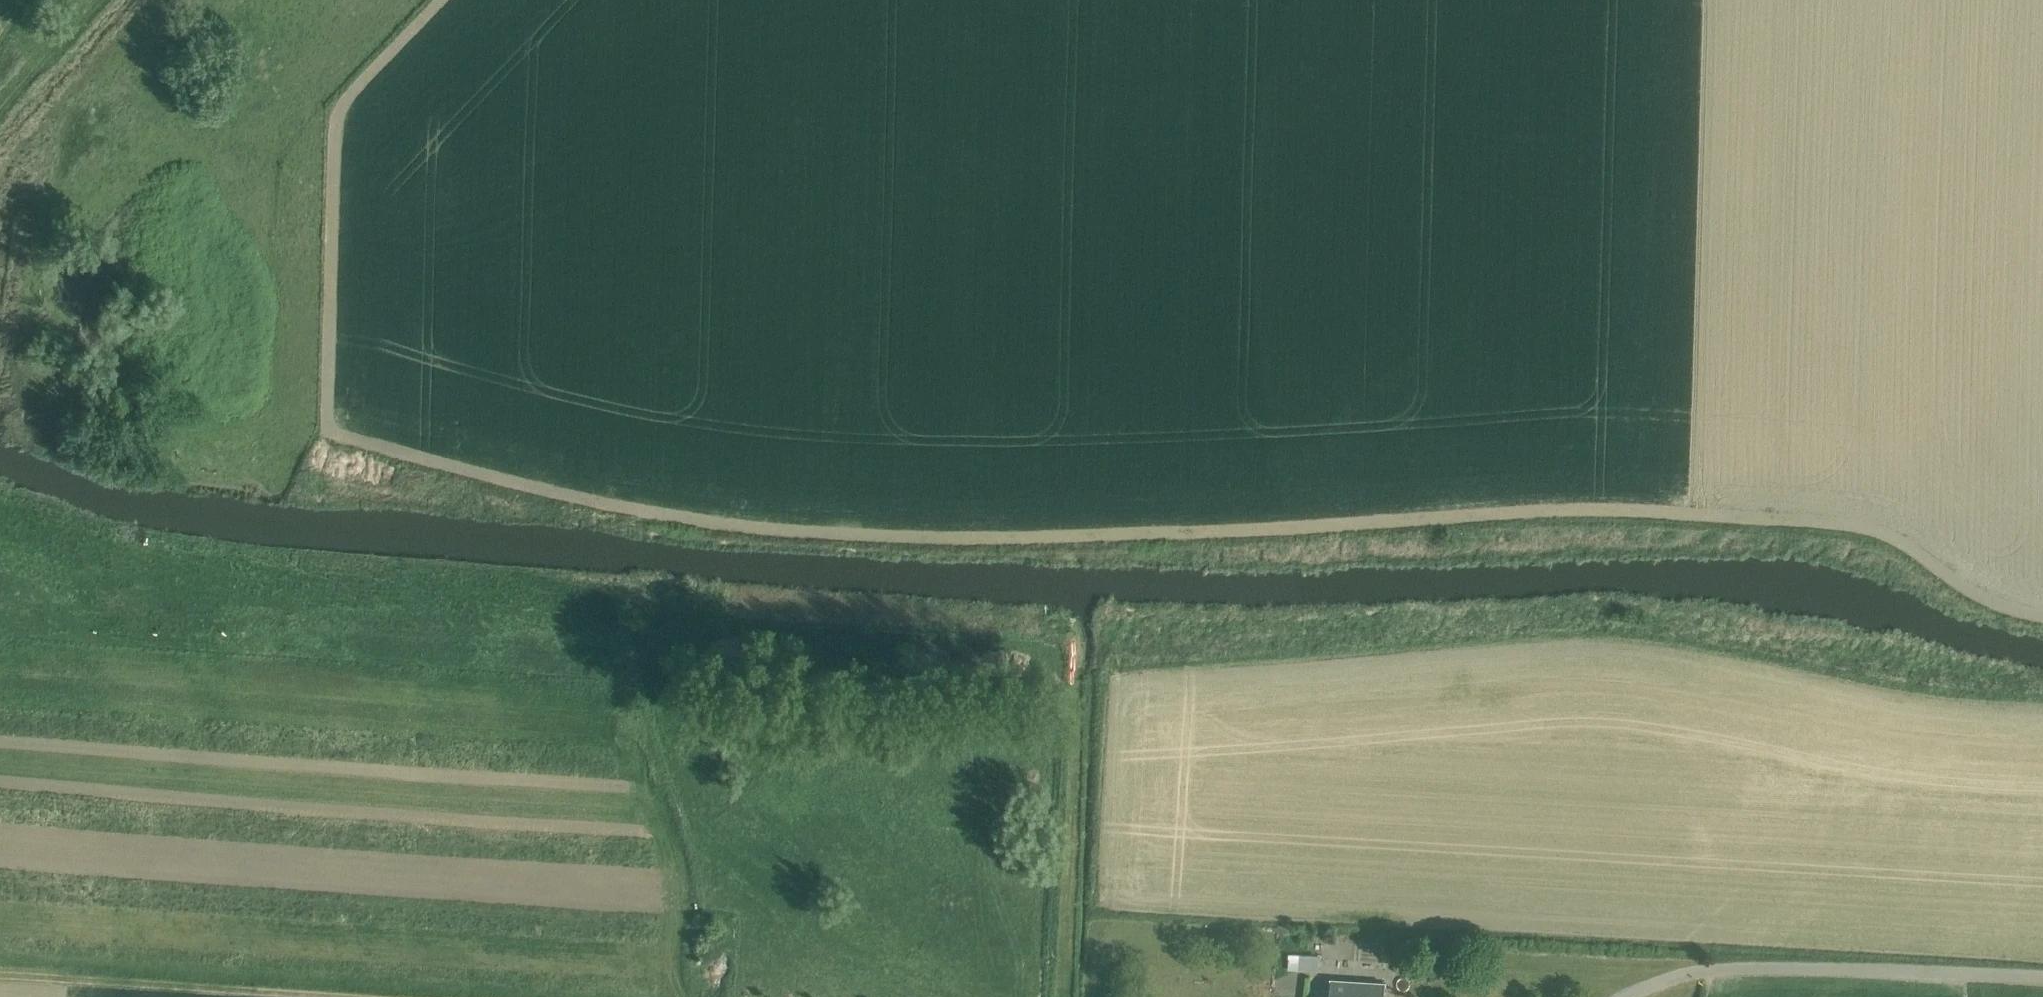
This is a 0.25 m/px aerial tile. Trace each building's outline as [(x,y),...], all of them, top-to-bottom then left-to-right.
[(1380,953),(1380,944),(1361,944),(1361,953),(1380,953)] [(1319,955),(1300,955),(1299,971),(1318,972),(1319,955)] [(1385,984),(1332,981),(1331,996),(1384,996),(1385,984)]
